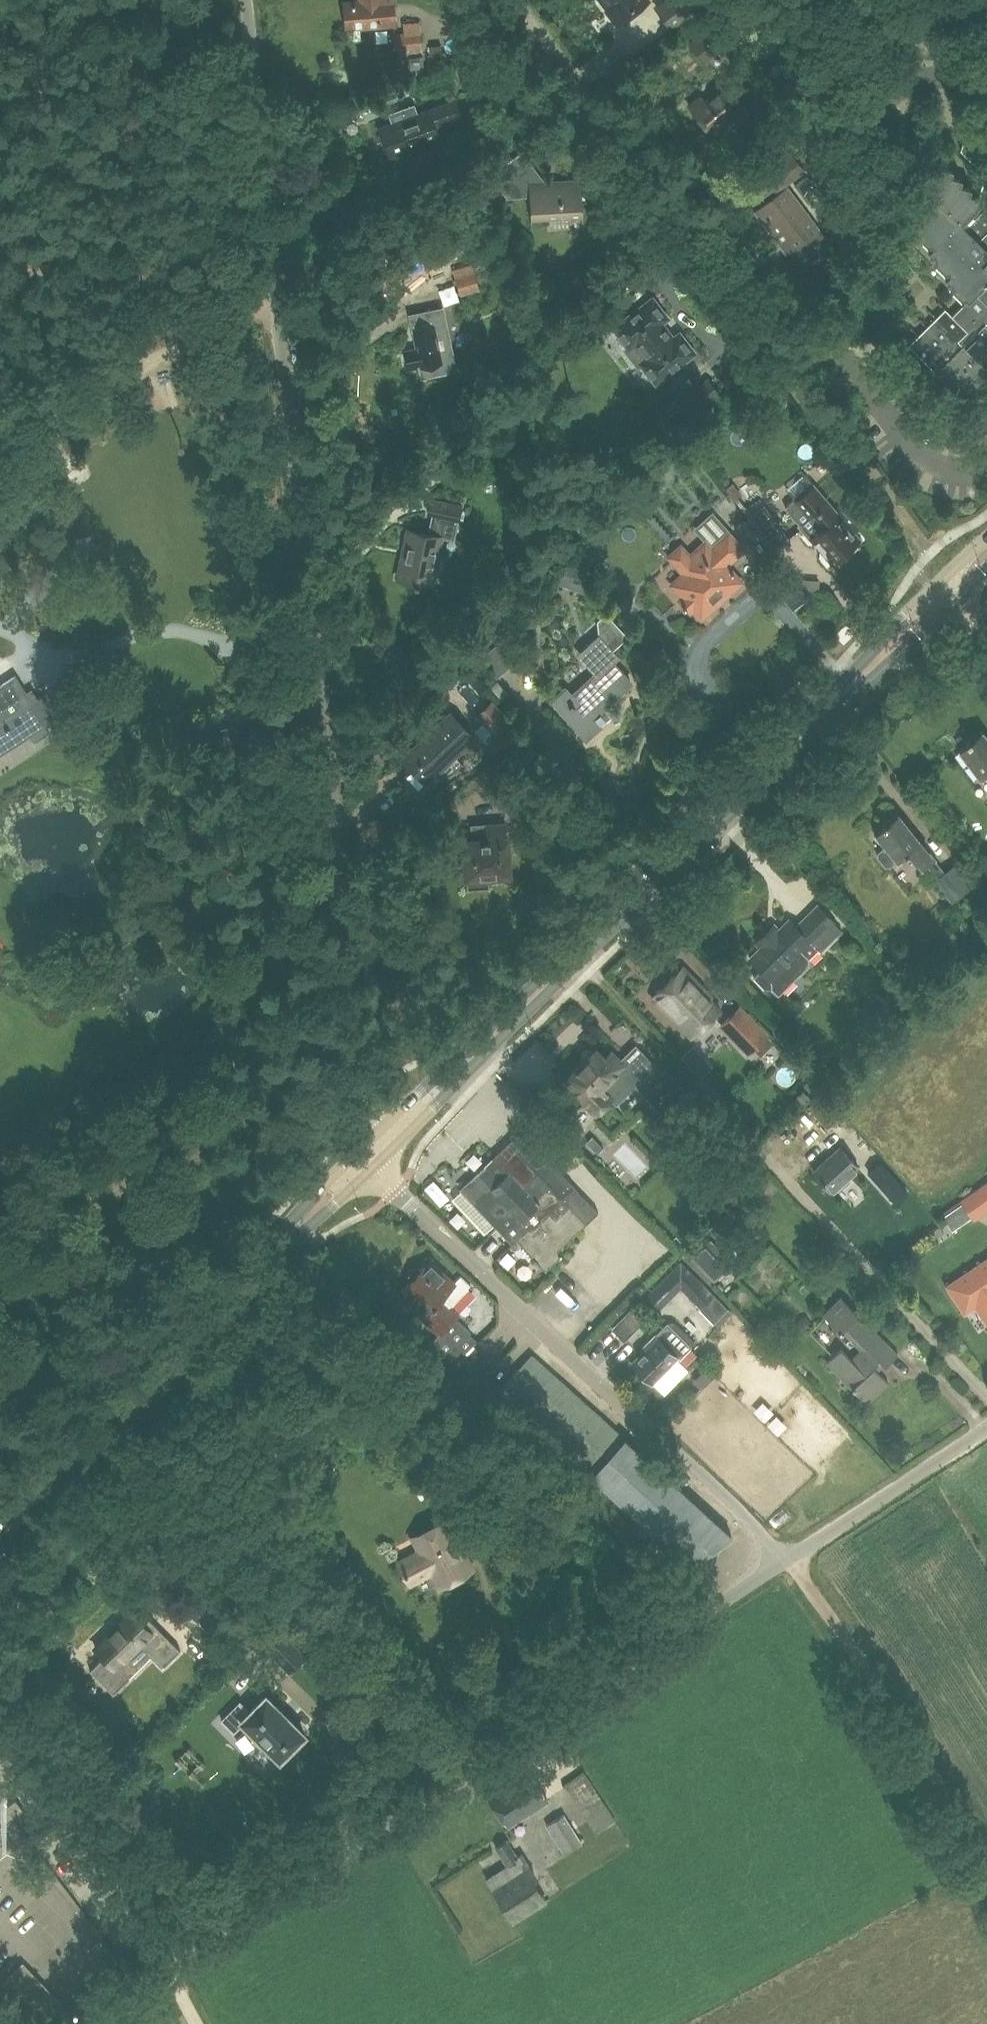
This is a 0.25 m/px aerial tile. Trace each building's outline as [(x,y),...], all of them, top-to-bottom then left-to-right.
[(361,1),(344,2),(346,25),(363,24),(363,26),(393,23),(391,0),(360,0),(361,1)] [(608,8),(606,10),(618,25),(628,17),(626,15),(646,0),(601,0),(608,8)] [(656,6),(670,25),(697,4),(694,0),(664,0),(656,6)] [(704,17),(686,32),(691,38),(687,41),(705,63),(727,44),(704,17)] [(394,34),(395,47),(422,45),(421,31),(419,31),(418,22),(403,23),(403,33),(394,34)] [(986,50),(977,42),(970,50),(981,58),(986,50)] [(442,65),(441,44),(430,45),(432,66),(442,65)] [(694,110),(711,130),(742,104),(726,84),(706,100),(700,92),(689,101),(695,109),(694,110)] [(790,103),(782,94),(747,122),(754,131),(790,103)] [(453,98),(379,126),(390,154),(438,136),(434,124),(459,115),(453,98)] [(965,122),(959,147),(984,173),(986,162),(986,121),(978,115),(965,122)] [(544,180),(521,149),(489,172),(507,197),(525,194),(529,194),(530,217),(582,214),(580,178),(544,180)] [(803,168),(791,152),(764,172),(776,188),(803,168)] [(969,378),(982,365),(980,362),(986,355),(986,197),(979,195),(983,182),(982,182),(978,194),(969,191),(970,185),(960,182),(961,176),(951,173),(952,167),(940,163),(939,168),(925,182),(922,180),(916,186),(915,186),(914,187),(929,202),(910,221),(914,224),(912,226),(913,226),(914,225),(924,235),(919,240),(933,254),(931,256),(932,257),(933,256),(940,263),(935,267),(950,282),(948,283),(949,284),(950,283),(957,290),(952,295),(964,306),(953,317),(943,308),(907,344),(946,383),(960,369),(969,378)] [(454,178),(466,199),(477,192),(464,171),(454,178)] [(804,264),(831,243),(787,186),(755,210),(781,243),(786,240),(804,264)] [(457,249),(448,231),(394,256),(402,274),(457,249)] [(473,268),(455,274),(461,292),(479,287),(473,268)] [(652,297),(614,326),(629,345),(635,340),(647,356),(641,361),(656,380),(694,350),(679,331),(673,336),(660,321),(667,316),(652,297)] [(425,314),(428,325),(413,328),(416,345),(405,348),(409,366),(442,359),(439,343),(451,341),(444,311),(425,314)] [(708,377),(675,402),(691,422),(724,397),(708,377)] [(503,486),(510,481),(504,472),(497,478),(503,486)] [(726,488),(734,500),(741,495),(732,483),(726,488)] [(785,507),(798,523),(796,524),(808,538),(811,536),(829,557),(827,558),(830,562),(832,561),(857,539),(833,511),(835,509),(813,483),(785,507)] [(431,582),(440,535),(454,538),(461,503),(430,497),(427,513),(431,514),(428,531),(408,527),(399,576),(431,582)] [(787,537),(786,537),(758,497),(745,506),(750,513),(747,515),(771,548),(787,537)] [(712,511),(703,519),(694,527),(704,540),(691,552),(681,541),(666,555),(669,558),(668,560),(678,571),(679,569),(682,573),(670,584),(680,596),(677,600),(687,611),(691,608),(699,617),(714,603),(722,597),(740,581),(724,564),(742,548),(727,532),(730,530),(712,511)] [(47,668),(67,659),(51,622),(31,631),(47,668)] [(606,701),(608,701),(618,692),(618,690),(629,680),(612,663),(619,656),(599,633),(577,653),(594,672),(571,694),(564,687),(552,698),(559,705),(558,706),(578,727),(576,729),(586,739),(603,724),(601,722),(605,717),(598,709),(606,701)] [(519,657),(503,638),(472,664),(483,677),(491,670),(496,676),(519,657)] [(29,733),(33,738),(46,729),(45,726),(58,718),(43,695),(38,698),(32,688),(27,691),(15,672),(1,682),(0,683),(0,752),(29,733)] [(417,734),(421,738),(402,756),(426,781),(474,736),(450,711),(432,728),(428,724),(417,734)] [(521,733),(512,724),(498,737),(507,746),(521,733)] [(986,768),(986,735),(982,728),(963,743),(964,744),(958,749),(978,775),(986,768)] [(526,755),(512,746),(499,767),(513,776),(526,755)] [(922,868),(927,864),(934,858),(935,858),(898,811),(880,825),(881,827),(876,831),(886,844),(877,851),(877,855),(885,865),(890,865),(898,859),(896,857),(907,849),(922,868)] [(465,859),(462,862),(463,869),(466,873),(467,888),(489,887),(488,874),(508,873),(505,822),(472,824),(473,839),(464,839),(465,859)] [(944,870),(934,858),(927,864),(937,876),(934,879),(952,901),(968,888),(977,898),(986,889),(972,872),(967,876),(955,861),(944,870)] [(790,918),(750,957),(761,969),(753,976),(764,987),(771,987),(778,994),(809,964),(809,957),(817,949),(820,952),(844,929),(817,902),(806,913),(807,914),(797,924),(790,918)] [(713,996),(684,965),(667,981),(664,981),(659,986),(659,990),(655,993),(668,1007),(662,1012),(672,1022),(674,1020),(691,1039),(723,1009),(712,997),(713,996)] [(719,1025),(747,1054),(768,1033),(740,1004),(719,1025)] [(620,1062),(610,1052),(604,1058),(595,1049),(594,1051),(593,1050),(591,1051),(589,1050),(587,1050),(586,1050),(584,1051),(582,1052),(581,1054),(581,1056),(581,1058),(581,1059),(582,1060),(580,1062),(581,1063),(563,1080),(595,1113),(610,1098),(616,1104),(635,1085),(657,1107),(681,1083),(665,1066),(659,1072),(635,1047),(620,1062)] [(545,1269),(562,1253),(557,1248),(597,1210),(558,1169),(561,1166),(524,1128),(440,1208),(472,1243),(493,1223),(512,1243),(520,1235),(527,1242),(523,1246),(545,1269)] [(858,1166),(839,1146),(813,1170),(831,1191),(858,1166)] [(878,1185),(891,1173),(879,1159),(866,1171),(878,1185)] [(960,1199),(971,1216),(981,1209),(970,1192),(960,1199)] [(714,1280),(727,1266),(720,1259),(725,1254),(709,1238),(690,1257),(714,1280)] [(945,1286),(957,1303),(970,1294),(986,1320),(986,1258),(945,1286)] [(456,1315),(439,1299),(453,1284),(429,1260),(421,1269),(412,1270),(407,1275),(408,1283),(398,1293),(439,1332),(429,1342),(453,1364),(476,1340),(468,1332),(470,1331),(455,1317),(456,1315)] [(680,1261),(647,1294),(660,1307),(680,1287),(701,1307),(714,1294),(680,1261)] [(861,1349),(851,1358),(840,1347),(827,1360),(867,1401),(888,1381),(873,1366),(880,1359),(885,1364),(897,1353),(842,1296),(825,1313),(841,1329),(842,1328),(861,1349)] [(632,1307),(621,1316),(630,1327),(641,1318),(632,1307)] [(656,1336),(655,1335),(641,1348),(644,1352),(633,1362),(652,1382),(676,1358),(678,1360),(692,1346),(669,1323),(656,1336)] [(676,1573),(689,1565),(731,1536),(531,1356),(497,1393),(655,1534),(645,1545),(676,1573)] [(409,1581),(431,1570),(439,1585),(471,1568),(446,1519),(414,1536),(422,1551),(399,1562),(409,1581)] [(152,1633),(132,1613),(96,1648),(116,1669),(152,1633)] [(285,1635),(268,1652),(289,1672),(305,1655),(285,1635)] [(280,1758),(304,1733),(266,1695),(250,1711),(240,1701),(221,1719),(233,1731),(243,1721),(280,1758)] [(488,1797),(507,1826),(546,1801),(528,1772),(488,1797)] [(584,1773),(565,1788),(596,1835),(614,1822),(584,1773)] [(22,1808),(14,1799),(0,1810),(0,1813),(6,1821),(22,1808)] [(563,1815),(547,1826),(564,1851),(580,1840),(563,1815)] [(507,1840),(497,1847),(507,1864),(518,1857),(507,1840)] [(535,1876),(522,1854),(518,1857),(507,1864),(485,1878),(512,1925),(514,1923),(546,1903),(532,1878),(535,1876)] [(530,1933),(521,1937),(528,1956),(538,1952),(530,1933)]
